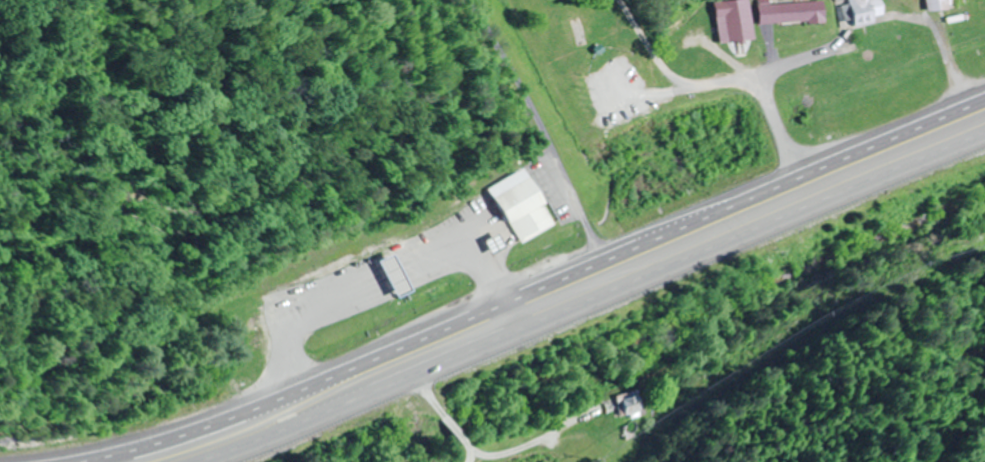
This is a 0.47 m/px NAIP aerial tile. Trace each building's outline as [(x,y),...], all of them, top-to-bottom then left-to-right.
[(720,44),(753,40),(748,0),(740,0),(714,3),(720,44)] [(823,2),(784,3),(784,0),(778,0),(778,3),(758,4),(759,26),(824,24),(823,2)] [(854,20),(855,26),(876,23),(875,18),(884,16),(881,0),(847,0),(848,5),(836,6),(839,22),(854,20)] [(926,11),(947,10),(946,0),(925,0),(926,11)] [(515,244),(552,227),(525,169),(488,186),(515,244)] [(376,262),(394,298),(409,291),(391,255),(376,262)] [(621,410),(623,420),(644,417),(640,392),(614,396),(617,410),(621,410)]
